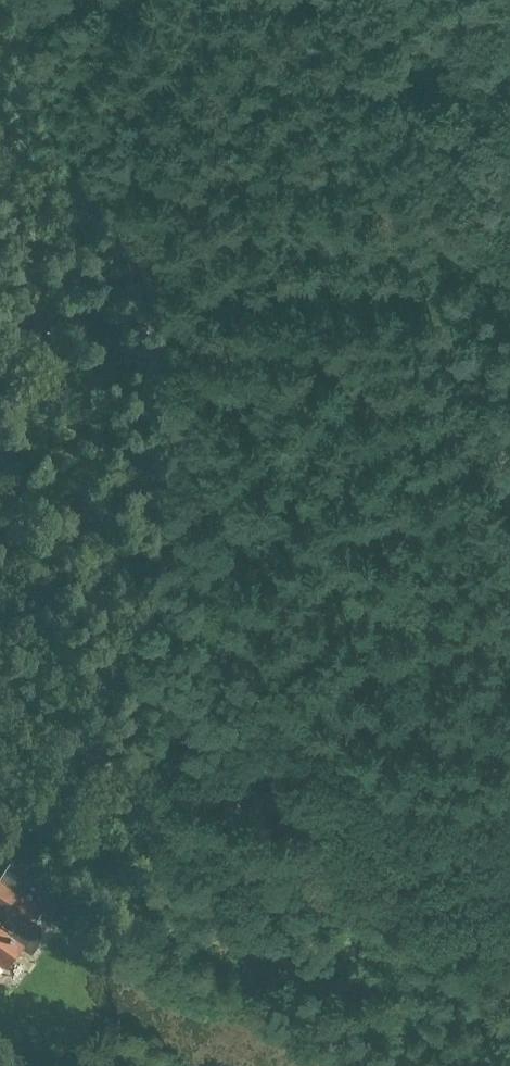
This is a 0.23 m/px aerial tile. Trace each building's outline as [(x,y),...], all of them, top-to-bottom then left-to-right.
[(5,966),(19,947),(30,955),(35,949),(39,942),(41,935),(41,929),(39,923),(37,924),(37,923),(28,925),(23,921),(32,906),(60,924),(73,904),(8,863),(0,876),(0,962),(5,966)]
